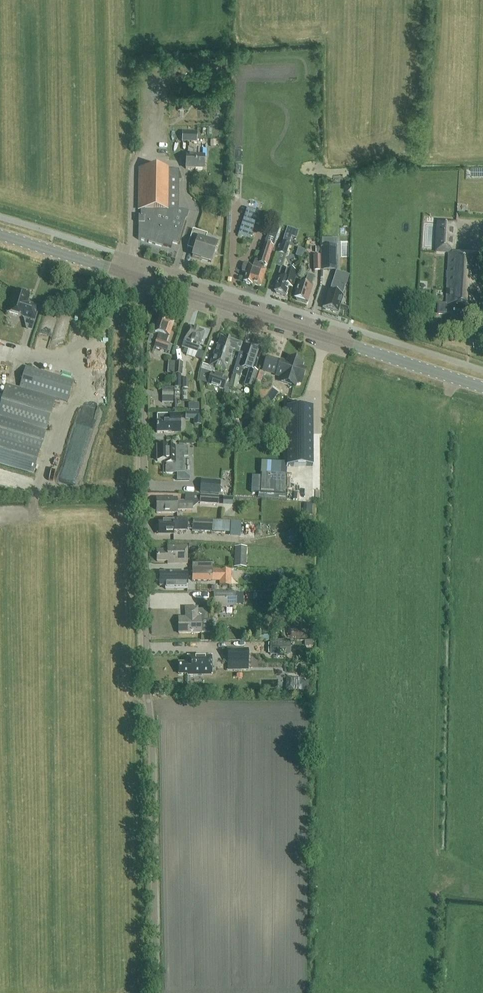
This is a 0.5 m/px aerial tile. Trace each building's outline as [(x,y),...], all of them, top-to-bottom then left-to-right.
[(197,143),(197,132),(193,132),(193,126),(186,126),(186,132),(182,131),(182,142),(197,143)] [(203,169),(204,157),(194,156),(195,148),(188,148),(188,156),(186,156),(186,169),(203,169)] [(179,170),(151,170),(139,169),(138,210),(140,210),(140,216),(138,216),(138,224),(138,240),(162,247),(163,245),(171,248),(173,243),(178,244),(188,211),(183,210),(182,210),(181,210),(178,210),(179,170)] [(250,239),(254,226),(240,221),(237,229),(240,230),(238,235),(250,239)] [(275,239),(280,224),(272,221),(267,237),(275,239)] [(437,314),(447,314),(446,326),(449,326),(449,331),(460,332),(461,315),(479,316),(482,255),(455,253),(457,223),(439,222),(437,253),(450,253),(447,306),(438,305),(437,314)] [(287,227),(282,242),(289,244),(294,229),(287,227)] [(211,263),(217,245),(205,241),(207,235),(193,230),(187,248),(194,250),(192,257),(211,263)] [(266,266),(274,240),(266,237),(259,262),(257,261),(255,266),(253,265),(253,267),(249,265),(243,282),(244,282),(246,284),(249,285),(251,285),(252,285),(252,284),(260,287),(265,271),(263,270),(264,265),(266,266)] [(282,242),(278,254),(286,256),(289,244),(282,242)] [(296,255),(298,247),(290,244),(287,252),(296,255)] [(337,271),(337,246),(320,246),(320,247),(321,254),(320,254),(320,255),(321,255),(321,257),(321,271),(337,271)] [(297,273),(286,270),(282,268),(279,277),(279,278),(278,277),(276,283),(277,283),(274,292),(285,295),(290,281),(294,282),(297,273)] [(311,287),(313,281),(315,276),(308,274),(305,285),(298,283),(296,291),(297,291),(294,298),(296,299),(297,300),(301,302),(302,301),(307,302),(312,288),(311,287)] [(329,292),(328,292),(326,299),(324,308),(325,308),(325,310),(329,311),(330,310),(337,312),(340,305),(341,305),(343,297),(342,296),(348,279),(335,275),(329,292)] [(27,303),(30,296),(14,291),(7,313),(23,317),(35,321),(39,307),(27,303)] [(159,333),(155,347),(167,351),(169,344),(166,343),(174,322),(160,317),(155,332),(159,333)] [(184,342),(182,348),(196,353),(197,353),(198,351),(199,347),(204,332),(188,327),(183,342),(184,342)] [(225,372),(232,351),(239,353),(242,345),(235,343),(235,342),(221,338),(218,346),(216,345),(209,367),(212,368),(225,372)] [(254,372),(261,351),(249,347),(242,368),(249,370),(245,386),(252,388),(253,385),(254,385),(254,383),(258,373),(254,372)] [(283,377),(287,364),(281,362),(280,363),(268,358),(264,370),(277,374),(276,375),(283,377)] [(300,383),(304,369),(300,368),(302,364),(288,360),(287,364),(283,377),(281,381),(295,385),(296,381),(300,383)] [(174,363),(173,375),(182,376),(183,363),(174,363)] [(55,398),(68,402),(74,381),(26,367),(19,388),(6,384),(0,404),(0,463),(32,473),(55,398)] [(201,370),(198,381),(207,384),(224,390),(227,383),(228,379),(210,373),(201,370)] [(263,375),(258,373),(254,383),(254,385),(259,387),(263,375)] [(236,390),(239,376),(232,375),(229,388),(236,390)] [(162,402),(173,402),(173,387),(162,387),(162,402)] [(287,468),(313,468),(313,409),(287,409),(287,468)] [(158,422),(157,422),(157,433),(173,432),(180,432),(180,428),(180,415),(178,415),(170,415),(158,415),(158,422)] [(167,446),(157,446),(157,461),(166,461),(166,463),(165,463),(165,464),(166,464),(166,473),(184,472),(183,447),(167,447),(167,446)] [(261,473),(260,492),(284,494),(285,474),(261,473)] [(288,499),(305,499),(305,475),(287,475),(288,499)] [(200,480),(199,493),(218,494),(219,481),(200,480)] [(219,496),(200,495),(199,504),(218,505),(219,496)] [(193,510),(192,501),(177,502),(177,498),(156,499),(156,513),(177,513),(177,510),(193,510)] [(303,504),(302,514),(310,515),(311,504),(303,504)] [(172,518),(172,522),(158,522),(158,527),(157,527),(157,533),(158,533),(158,534),(174,534),(174,531),(187,531),(187,518),(172,518)] [(212,533),(213,520),(193,519),(192,531),(212,533)] [(213,520),(212,533),(229,534),(230,521),(213,520)] [(167,564),(187,564),(187,546),(167,546),(167,550),(157,550),(157,562),(167,561),(167,564)] [(246,568),(247,547),(235,546),(234,567),(246,568)] [(212,569),(212,561),(192,561),(192,570),(220,570),(220,569),(212,569)] [(220,570),(192,570),(192,582),(219,582),(219,586),(231,586),(231,570),(220,570)] [(158,574),(158,588),(164,588),(164,591),(174,591),(174,590),(187,590),(187,575),(175,575),(175,574),(158,574)] [(235,607),(235,592),(213,593),(214,607),(235,607)] [(185,618),(178,618),(179,633),(212,633),(212,620),(207,621),(207,610),(197,610),(197,608),(185,608),(185,618)] [(289,643),(269,643),(269,654),(289,653),(289,643)] [(248,649),(228,649),(228,663),(248,663),(248,649)] [(187,656),(187,663),(181,663),(181,674),(189,674),(189,675),(212,675),(212,656),(187,656)] [(286,690),(294,691),(294,678),(286,677),(286,690)]
